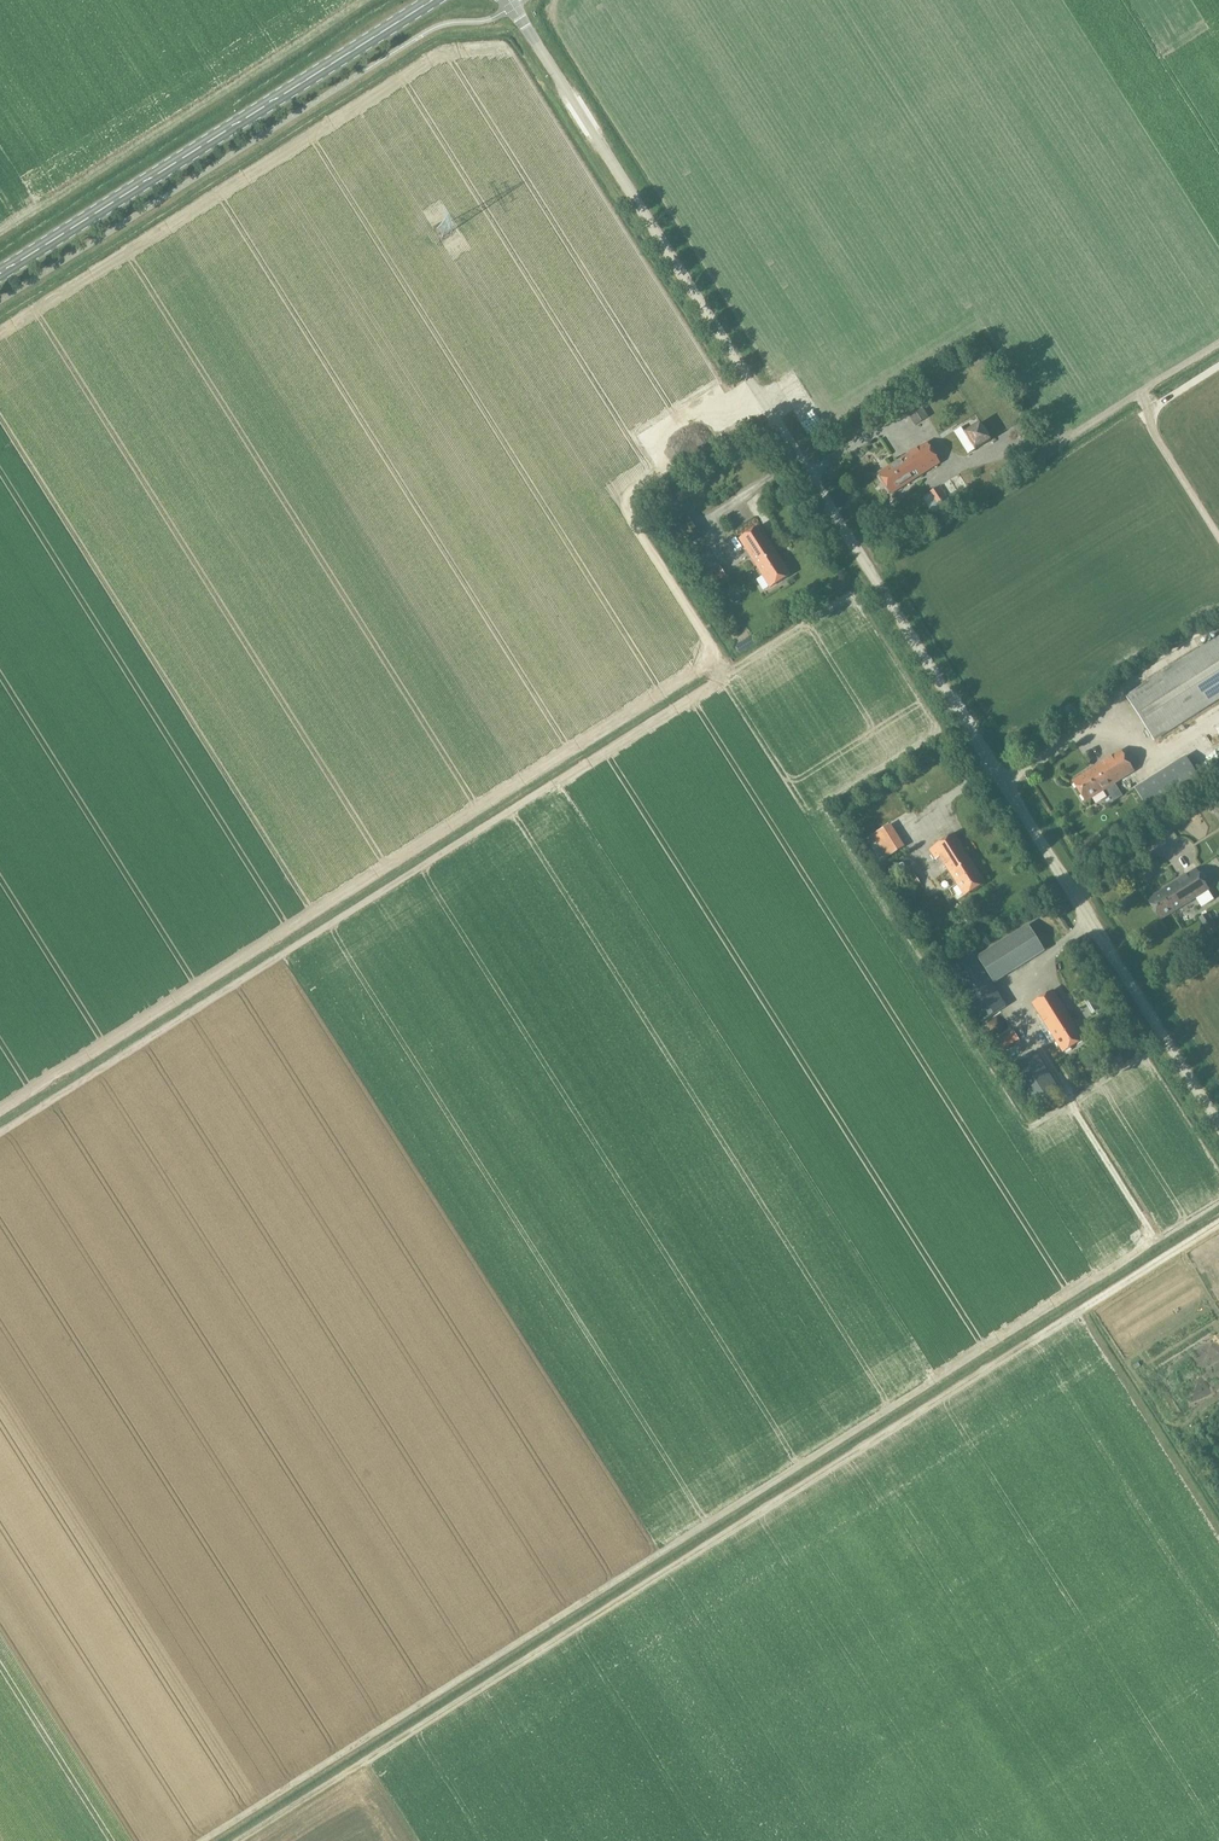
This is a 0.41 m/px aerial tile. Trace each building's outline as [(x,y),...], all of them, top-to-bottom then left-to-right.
[(925,388),(930,396),(940,389),(935,381),(925,388)] [(914,426),(928,417),(916,398),(902,407),(914,426)] [(960,428),(953,432),(968,455),(991,440),(980,423),(964,433),(960,428)] [(926,443),(878,474),(891,494),(939,464),(926,443)] [(940,510),(950,504),(939,486),(930,492),(940,510)] [(713,516),(699,523),(701,528),(708,524),(713,533),(720,530),(713,516)] [(739,540),(769,588),(790,575),(760,527),(739,540)] [(708,587),(725,576),(719,567),(702,578),(708,587)] [(1185,722),(1218,700),(1218,636),(1125,696),(1154,741),(1185,722)] [(1093,714),(1100,709),(1097,704),(1090,708),(1093,714)] [(1085,802),(1133,772),(1120,751),(1072,782),(1085,802)] [(1186,756),(1135,789),(1148,809),(1199,777),(1186,756)] [(1210,808),(1218,824),(1218,802),(1210,808)] [(939,857),(964,895),(984,883),(954,834),(934,847),(930,850),(935,859),(939,857)] [(1159,920),(1208,890),(1195,870),(1146,900),(1159,920)] [(902,894),(919,883),(913,874),(896,885),(902,894)] [(1218,931),(1218,929),(1208,912),(1198,919),(1205,930),(1204,931),(1208,938),(1218,931)] [(994,984),(1045,951),(1027,924),(976,957),(994,984)] [(973,956),(948,972),(981,1023),(1005,1007),(973,956)] [(1063,1052),(1083,1039),(1053,991),(1032,1004),(1063,1052)] [(994,1042),(1001,1052),(1018,1041),(1012,1030),(994,1042)] [(1034,1108),(1059,1092),(1034,1051),(1009,1067),(1034,1108)]
